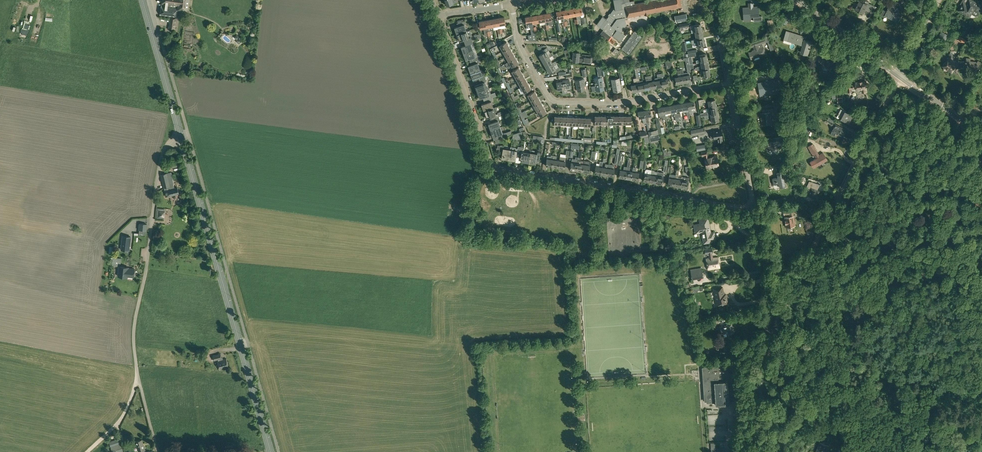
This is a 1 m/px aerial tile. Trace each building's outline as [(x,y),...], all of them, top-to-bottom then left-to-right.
[(175,30),(177,17),(178,9),(187,10),(189,0),(162,0),(160,15),(171,16),(169,29),(175,30)] [(651,0),(634,4),(634,0),(630,1),(629,0),(622,0),(621,0),(613,0),(615,9),(611,14),(613,15),(611,17),(609,15),(606,19),(602,16),(597,24),(604,29),(599,36),(606,42),(611,35),(620,41),(625,35),(621,32),(626,25),(625,19),(627,18),(627,16),(644,13),(645,15),(648,14),(648,12),(681,6),(680,0),(651,0)] [(864,13),(866,9),(873,12),(876,6),(869,3),(869,2),(865,0),(863,0),(862,1),(860,0),(859,0),(857,4),(855,3),(854,4),(857,5),(855,9),(864,13)] [(885,15),(898,22),(902,14),(897,11),(898,8),(900,8),(902,4),(895,0),(891,8),(894,9),(893,11),(887,9),(887,11),(885,15)] [(970,17),(974,9),(979,12),(981,9),(981,5),(971,0),(968,0),(966,4),(963,2),(959,10),(970,17)] [(754,16),(754,21),(762,20),(762,16),(759,16),(758,7),(753,8),(753,3),(748,3),(749,8),(743,9),(744,18),(744,21),(751,20),(751,17),(754,16)] [(563,26),(564,28),(566,28),(565,25),(565,21),(564,17),(563,10),(556,11),(558,18),(561,18),(561,22),(562,22),(563,26)] [(544,14),(545,21),(546,24),(549,24),(549,25),(553,24),(552,19),(551,19),(550,13),(544,14)] [(674,16),(675,22),(687,20),(686,14),(674,16)] [(533,23),(532,16),(525,17),(527,24),(530,23),(532,35),(528,35),(529,40),(536,41),(534,31),(534,27),(533,23)] [(492,19),(485,20),(487,27),(487,31),(490,31),(494,30),(493,26),(492,19)] [(454,28),(457,34),(467,31),(464,24),(466,24),(465,20),(457,23),(458,26),(454,28)] [(693,25),(695,32),(702,30),(701,23),(693,25)] [(695,32),(696,39),(703,37),(702,30),(695,32)] [(463,43),(475,39),(476,38),(476,37),(474,38),(474,37),(471,38),(471,37),(469,37),(468,34),(467,31),(457,34),(459,41),(462,40),(463,43)] [(642,36),(634,31),(621,48),(629,54),(642,36)] [(805,39),(805,36),(790,31),(787,40),(803,45),(800,52),(807,54),(812,41),(805,39)] [(696,39),(698,49),(703,48),(702,45),(705,45),(703,37),(696,39)] [(754,58),(755,60),(760,58),(759,56),(766,54),(763,46),(762,43),(767,41),(767,40),(765,37),(756,40),(749,43),(750,47),(753,47),(754,49),(752,50),(752,51),(749,52),(751,59),(754,58)] [(461,47),(463,53),(473,50),(471,44),(476,42),(475,39),(463,43),(464,46),(461,47)] [(500,46),(503,51),(510,47),(507,42),(500,46)] [(539,55),(543,61),(549,57),(552,55),(553,55),(552,52),(548,54),(546,51),(549,49),(547,47),(546,45),(543,45),(538,48),(540,51),(541,50),(543,53),(539,55)] [(503,51),(506,56),(512,52),(510,47),(503,51)] [(469,59),(470,62),(479,59),(478,59),(482,58),(481,55),(477,56),(476,57),(473,50),(463,53),(466,60),(469,59)] [(579,61),(592,62),(592,57),(579,56),(580,52),(574,51),(573,60),(579,61)] [(506,56),(509,61),(515,57),(512,52),(506,56)] [(700,62),(708,60),(706,53),(699,55),(700,62)] [(977,73),(981,66),(981,64),(981,62),(978,60),(977,62),(975,61),(970,60),(970,59),(970,58),(966,58),(966,62),(959,61),(953,56),(952,54),(950,53),(948,55),(949,58),(945,62),(942,65),(944,67),(943,68),(944,70),(945,71),(948,71),(949,70),(952,72),(953,71),(953,72),(954,72),(958,67),(961,68),(961,66),(969,67),(973,67),(973,70),(977,73)] [(824,65),(823,68),(824,69),(827,70),(828,69),(829,68),(834,69),(836,64),(834,64),(836,57),(827,55),(826,58),(823,58),(821,64),(824,65)] [(509,61),(512,67),(518,63),(515,57),(509,61)] [(543,61),(546,66),(553,62),(551,59),(549,57),(543,61)] [(468,66),(470,73),(480,69),(478,63),(480,62),(479,59),(470,62),(471,65),(468,66)] [(696,70),(702,69),(709,67),(708,60),(700,62),(701,66),(698,66),(699,67),(695,67),(695,69),(696,70)] [(552,70),(554,73),(560,69),(555,61),(553,62),(546,66),(549,72),(552,70)] [(837,69),(842,74),(847,69),(843,65),(837,69)] [(512,71),(515,77),(522,72),(519,67),(512,71)] [(637,84),(639,90),(645,89),(643,83),(643,80),(640,81),(637,67),(635,68),(636,78),(637,81),(637,84)] [(703,76),(704,79),(708,78),(708,75),(710,75),(709,67),(702,69),(703,76)] [(476,78),(477,81),(485,78),(488,77),(488,75),(485,76),(484,75),(482,76),(480,69),(470,73),(473,79),(476,78)] [(515,77),(518,82),(525,78),(522,72),(515,77)] [(687,72),(684,73),(681,73),(681,76),(682,82),(691,81),(689,74),(687,74),(687,72)] [(648,76),(650,88),(657,87),(655,80),(652,81),(651,75),(648,76)] [(595,78),(597,91),(604,90),(602,77),(595,78)] [(475,85),(477,92),(487,88),(484,82),(486,81),(485,78),(477,81),(478,84),(475,85)] [(518,82),(521,87),(528,83),(525,78),(518,82)] [(612,79),(614,92),(622,90),(619,78),(612,79)] [(661,79),(662,86),(668,85),(668,82),(670,82),(669,78),(661,79)] [(557,82),(558,90),(571,88),(570,79),(563,80),(563,81),(557,82)] [(576,80),(578,91),(585,90),(584,84),(585,84),(584,79),(576,80)] [(769,91),(770,94),(779,92),(777,79),(772,79),(772,80),(758,83),(760,93),(769,91)] [(847,85),(848,92),(852,92),(852,89),(857,88),(857,90),(862,90),(862,92),(863,92),(865,92),(866,91),(866,89),(867,89),(867,88),(867,87),(868,87),(868,86),(868,85),(868,84),(868,83),(867,83),(867,82),(866,82),(865,81),(856,82),(856,84),(847,85)] [(522,93),(524,96),(528,93),(527,91),(531,88),(528,83),(521,87),(524,92),(522,93)] [(484,100),(492,97),(496,96),(495,92),(491,93),(490,91),(488,92),(487,88),(477,92),(479,99),(483,97),(484,100)] [(528,95),(531,100),(538,96),(535,91),(528,95)] [(531,100),(534,105),(541,101),(538,96),(531,100)] [(484,111),(493,108),(493,107),(491,101),(493,100),(492,97),(484,100),(485,103),(481,104),(484,111)] [(709,108),(716,106),(715,99),(708,101),(709,108)] [(534,105),(537,111),(544,107),(541,101),(534,105)] [(688,102),(682,103),(683,109),(682,109),(683,112),(686,112),(687,115),(688,118),(690,118),(690,115),(690,114),(688,102)] [(671,112),(671,113),(674,113),(675,117),(679,117),(678,113),(677,113),(677,111),(677,110),(676,104),(670,105),(671,112)] [(665,113),(664,106),(658,107),(660,117),(661,117),(662,117),(663,117),(663,120),(666,119),(665,113)] [(708,115),(711,115),(718,113),(716,106),(709,108),(710,111),(707,112),(704,113),(700,113),(701,117),(704,116),(708,115)] [(493,108),(484,111),(486,118),(489,117),(490,120),(499,117),(504,115),(503,112),(501,112),(498,113),(496,114),(495,112),(496,112),(497,111),(496,107),(493,107),(493,108)] [(537,111),(540,116),(547,112),(544,107),(537,111)] [(760,113),(762,124),(773,122),(772,119),(771,119),(770,112),(773,111),(773,108),(767,109),(768,112),(760,113)] [(647,123),(646,123),(647,126),(648,125),(648,123),(649,122),(648,116),(654,115),(653,110),(651,111),(650,109),(644,110),(647,123)] [(849,123),(853,125),(855,122),(851,120),(855,112),(849,109),(847,112),(845,111),(841,109),(838,114),(842,117),(841,119),(849,123)] [(643,123),(646,123),(647,123),(644,110),(638,111),(640,120),(643,120),(643,123)] [(711,115),(712,122),(719,120),(718,113),(711,115)] [(488,123),(490,130),(500,127),(498,120),(500,120),(499,117),(490,120),(491,122),(488,123)] [(657,128),(659,134),(665,133),(664,127),(661,127),(660,123),(657,123),(657,128)] [(836,133),(842,136),(846,129),(836,124),(831,133),(835,135),(836,133)] [(496,136),(497,139),(506,136),(504,133),(502,133),(500,127),(490,130),(493,137),(496,136)] [(717,137),(717,142),(723,141),(722,137),(722,136),(721,130),(713,131),(713,132),(710,132),(711,135),(711,138),(717,137)] [(776,154),(778,154),(779,152),(779,150),(777,149),(777,148),(778,148),(777,143),(783,142),(782,136),(773,138),(774,141),(766,142),(767,150),(770,150),(774,151),(775,153),(776,154)] [(810,161),(813,168),(827,160),(823,152),(819,155),(813,144),(808,146),(813,155),(812,155),(813,156),(815,155),(816,158),(810,161)] [(497,150),(499,150),(498,154),(502,155),(501,158),(508,159),(510,149),(503,148),(503,146),(497,145),(497,150)] [(516,157),(518,157),(520,146),(518,146),(518,148),(515,148),(516,147),(511,146),(510,149),(508,159),(515,161),(516,157)] [(521,161),(528,163),(530,152),(523,151),(524,147),(520,146),(518,157),(522,158),(521,161)] [(528,163),(535,164),(536,160),(539,161),(541,152),(537,151),(537,153),(530,152),(528,163)] [(712,166),(714,168),(716,168),(717,165),(718,165),(717,157),(713,158),(713,156),(708,157),(707,151),(701,151),(702,156),(704,155),(706,167),(712,166)] [(570,169),(576,170),(578,157),(576,157),(575,159),(572,158),(571,162),(570,169)] [(602,167),(602,162),(603,161),(599,161),(599,166),(595,166),(594,173),(601,174),(602,167)] [(607,175),(613,176),(614,169),(615,164),(612,164),(609,164),(608,164),(607,175)] [(619,177),(625,178),(627,167),(624,166),(623,170),(620,170),(619,177)] [(643,181),(649,182),(651,169),(647,169),(645,170),(644,173),(643,181)] [(649,182),(656,183),(657,171),(654,171),(655,170),(651,169),(649,182)] [(779,183),(780,187),(785,186),(783,171),(777,172),(777,175),(776,176),(777,178),(772,178),(773,184),(779,183)] [(161,175),(166,196),(179,193),(177,187),(175,188),(173,183),(172,183),(170,173),(161,175)] [(674,185),(676,174),(670,173),(669,177),(668,184),(674,185)] [(682,176),(681,178),(681,179),(680,186),(686,187),(687,180),(689,180),(689,178),(682,176)] [(815,199),(819,191),(817,190),(820,184),(809,181),(805,189),(806,192),(809,193),(807,197),(811,199),(812,197),(815,199)] [(787,227),(788,229),(793,228),(793,226),(795,225),(794,216),(793,216),(793,212),(796,212),(795,208),(789,209),(783,209),(783,214),(790,213),(790,216),(785,217),(786,227),(787,227)] [(702,232),(704,243),(712,241),(711,239),(715,239),(713,232),(710,233),(708,220),(707,220),(707,218),(700,219),(701,224),(694,225),(696,233),(702,232)] [(131,236),(123,235),(121,250),(129,251),(131,236)] [(706,259),(708,269),(720,267),(718,257),(713,257),(712,253),(713,253),(712,247),(704,249),(705,254),(708,253),(709,258),(706,259)] [(123,276),(134,278),(135,268),(129,268),(129,267),(118,266),(117,276),(120,276),(120,277),(122,277),(123,276)] [(702,267),(690,269),(692,279),(703,277),(702,267)] [(714,288),(717,305),(728,303),(727,299),(725,299),(725,296),(723,296),(723,295),(724,295),(722,287),(714,288)] [(698,324),(700,329),(702,329),(716,325),(714,320),(700,323),(700,324),(698,324)] [(718,328),(720,334),(729,332),(729,333),(733,332),(731,322),(727,324),(727,325),(720,326),(720,328),(718,328)] [(716,333),(714,326),(705,329),(707,335),(710,334),(711,334),(716,333)] [(217,361),(220,370),(229,367),(226,358),(222,360),(220,353),(213,355),(214,360),(218,359),(219,360),(217,361)] [(715,402),(716,405),(723,404),(729,404),(729,401),(734,400),(732,372),(727,372),(726,370),(724,370),(724,364),(714,365),(714,366),(702,367),(704,367),(705,378),(703,378),(704,396),(706,396),(707,403),(715,402)] [(113,451),(123,451),(119,439),(109,442),(113,451)] [(137,446),(139,451),(145,450),(142,439),(134,442),(135,447),(137,446)] [(825,451),(826,451),(828,446),(820,442),(816,451),(824,451),(825,451)]
